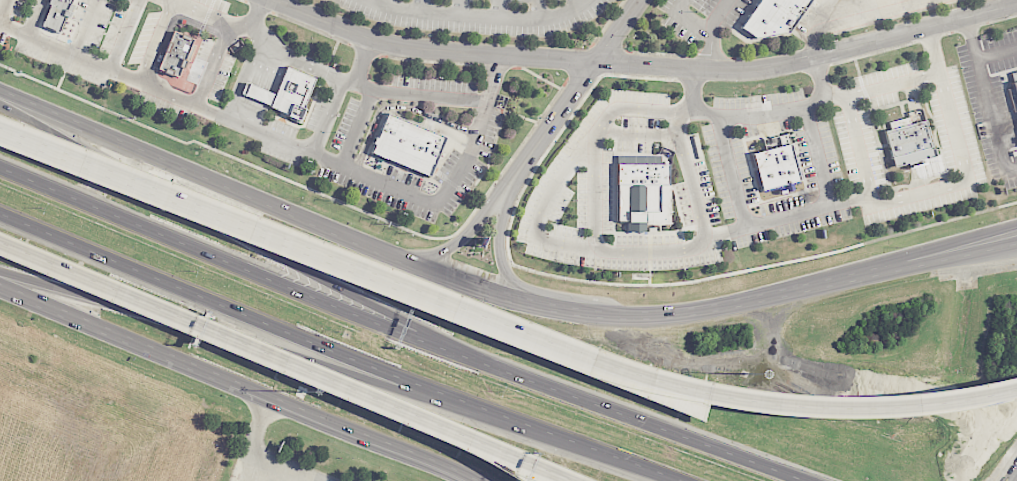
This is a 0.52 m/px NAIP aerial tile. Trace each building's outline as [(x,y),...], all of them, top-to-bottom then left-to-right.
[(41,27),(52,0),(70,0),(69,3),(73,5),(68,18),(64,17),(57,33),(41,27)] [(752,38),(787,34),(811,0),(755,0),(737,25),(752,38)] [(172,31),(157,70),(178,78),(193,39),(172,31)] [(316,80),(298,122),(267,109),(285,67),(316,80)] [(386,112),(445,138),(427,177),(370,151),(386,112)] [(881,127),(892,168),(933,157),(922,116),(881,127)] [(751,150),(760,189),(801,178),(791,141),(751,150)] [(670,225),(670,165),(618,165),(618,220),(627,220),(628,225),(670,225)]
